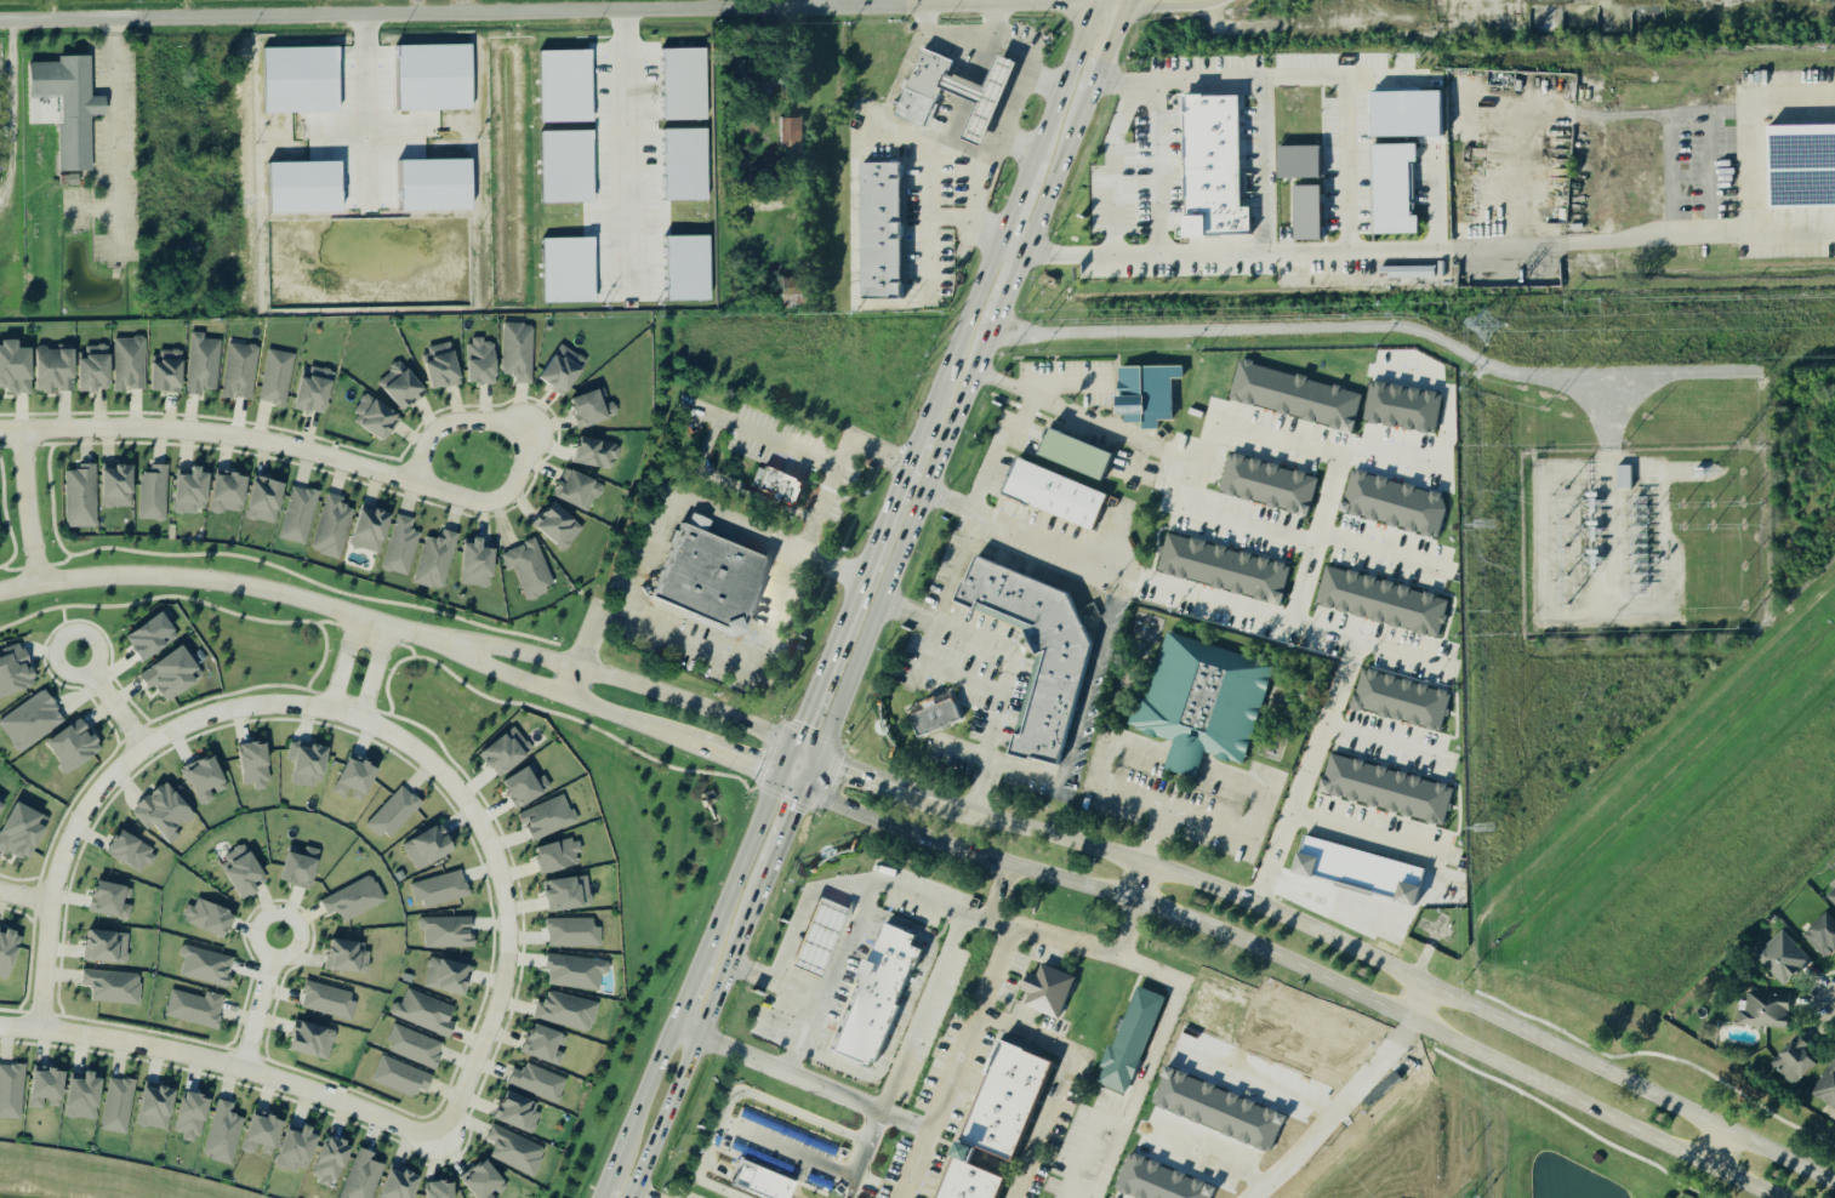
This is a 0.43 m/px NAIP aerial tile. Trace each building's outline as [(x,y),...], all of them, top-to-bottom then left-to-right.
[(397,47),(469,46),(471,113),(398,114),(397,47)] [(263,49),(337,47),(338,113),(264,114),(263,49)] [(663,120),(662,49),(705,47),(706,119),(663,120)] [(953,62),(924,126),(894,114),(923,49),(953,62)] [(540,121),(538,53),(588,53),(588,121),(540,121)] [(944,74),(982,90),(997,56),(1016,63),(980,148),(962,139),(976,104),(938,87),(944,74)] [(93,58),(61,58),(61,64),(32,64),(32,126),(61,126),(61,173),(95,173),(93,116),(109,116),(108,98),(93,98),(93,58)] [(1370,92),(1441,91),(1441,136),(1372,137),(1370,92)] [(1246,97),(1192,97),(1192,162),(1186,162),(1186,204),(1193,204),(1193,240),(1216,240),(1216,234),(1256,234),(1255,209),(1246,209),(1246,97)] [(802,118),(802,161),(782,162),(781,119),(802,118)] [(1768,126),(1834,125),(1834,208),(1768,210),(1768,126)] [(705,199),(662,200),(661,131),(703,131),(705,199)] [(542,204),(541,132),(591,132),(592,202),(542,204)] [(1374,234),(1373,146),(1417,144),(1417,162),(1413,162),(1414,215),(1418,215),(1418,234),(1374,234)] [(1278,147),(1320,146),(1320,178),(1278,179),(1278,147)] [(399,162),(469,161),(469,210),(400,211),(399,162)] [(269,165),(338,162),(340,212),(272,215),(269,165)] [(862,296),(862,162),(900,162),(900,296),(862,296)] [(1294,187),(1321,187),(1321,241),(1294,241),(1294,187)] [(665,301),(662,236),(707,235),(710,300),(665,301)] [(593,302),(543,304),(541,241),(592,239),(593,302)] [(1434,267),(1434,278),(1379,278),(1379,267),(1434,267)] [(534,324),(503,325),(505,375),(517,375),(517,384),(534,384),(534,324)] [(188,394),(204,395),(204,390),(220,390),(221,340),(205,340),(205,333),(190,333),(188,394)] [(146,389),(146,338),(116,337),(115,392),(126,393),(126,389),(146,389)] [(471,384),(498,383),(497,342),(485,343),(485,337),(469,338),(471,384)] [(21,348),(19,342),(0,342),(0,389),(8,388),(8,394),(34,393),(33,348),(21,348)] [(261,347),(229,343),(222,397),(253,400),(261,347)] [(454,343),(423,350),(434,390),(463,383),(454,343)] [(81,392),(112,390),(110,346),(81,347),(81,392)] [(568,395),(588,360),(562,346),(542,381),(568,395)] [(76,349),(38,348),(38,392),(69,392),(69,378),(76,380),(76,349)] [(296,354),(269,350),(260,403),(286,407),(296,354)] [(184,353),(154,352),(153,392),(183,392),(184,353)] [(378,380),(401,410),(426,393),(403,361),(378,380)] [(1231,400),(1356,430),(1366,392),(1241,361),(1231,400)] [(336,371),(307,365),(297,409),(325,416),(336,371)] [(1123,366),(1124,423),(1149,422),(1149,429),(1163,429),(1163,420),(1176,420),(1175,378),(1186,377),(1186,365),(1123,366)] [(1366,421),(1437,433),(1443,392),(1372,381),(1366,421)] [(605,404),(602,390),(574,398),(582,427),(620,416),(615,401),(605,404)] [(401,415),(366,394),(351,421),(387,441),(401,415)] [(1038,455),(1048,430),(1111,455),(1101,480),(1038,455)] [(620,444),(581,439),(577,464),(617,469),(620,444)] [(1312,514),(1321,474),(1230,453),(1221,494),(1312,514)] [(1106,496),(1090,531),(999,492),(1015,457),(1106,496)] [(97,464),(79,464),(79,470),(65,472),(67,529),(98,527),(97,464)] [(141,473),(139,519),(166,520),(169,466),(152,464),(152,474),(141,473)] [(809,481),(759,464),(751,489),(800,506),(809,481)] [(1635,487),(1635,464),(1620,464),(1620,487),(1635,487)] [(135,467),(104,466),(104,508),(135,508),(135,467)] [(591,513),(604,484),(568,467),(554,496),(591,513)] [(212,470),(194,468),(194,473),(179,472),(175,510),(206,514),(212,470)] [(1344,512),(1440,536),(1451,495),(1355,469),(1344,512)] [(249,475),(217,472),(212,512),(244,515),(249,475)] [(278,525),(286,483),(256,477),(247,519),(278,525)] [(320,492),(292,486),(280,540),(307,546),(320,492)] [(313,553),(342,559),(354,508),(343,506),(346,498),(326,494),(313,553)] [(540,518),(534,527),(566,550),(586,525),(554,503),(542,519),(540,518)] [(392,512),(364,506),(354,547),(382,554),(392,512)] [(382,569),(409,577),(421,534),(411,530),(415,519),(398,514),(382,569)] [(650,598),(683,526),(767,561),(742,627),(745,633),(730,638),(729,635),(684,617),(686,614),(650,598)] [(427,536),(414,583),(444,592),(460,534),(445,530),(441,540),(427,536)] [(1159,572),(1284,604),(1295,565),(1169,532),(1159,572)] [(465,543),(463,586),(495,587),(496,548),(485,548),(485,538),(474,538),(474,543),(465,543)] [(515,569),(526,599),(555,588),(536,540),(501,554),(507,572),(515,569)] [(1062,766),(1099,650),(1071,587),(980,559),(973,581),(964,584),(958,604),(1027,626),(1028,621),(1042,652),(1048,654),(1042,672),(1045,673),(1027,731),(1021,734),(1015,752),(1062,766)] [(1317,604),(1441,638),(1452,599),(1328,565),(1317,604)] [(127,637),(143,661),(179,637),(164,612),(127,637)] [(1252,764),(1273,660),(1163,637),(1147,712),(1135,708),(1130,730),(1175,738),(1169,769),(1202,776),(1206,754),(1252,764)] [(38,686),(24,643),(2,649),(5,657),(0,659),(0,698),(38,686)] [(193,675),(201,669),(183,645),(144,673),(166,706),(199,683),(193,675)] [(1355,708),(1443,730),(1453,690),(1364,669),(1355,708)] [(45,689),(0,721),(0,726),(19,753),(67,720),(45,689)] [(964,720),(957,698),(913,713),(922,736),(964,720)] [(46,743),(68,775),(104,751),(84,719),(46,743)] [(535,752),(514,728),(480,754),(500,780),(535,752)] [(255,785),(256,791),(272,788),(267,742),(240,746),(244,786),(255,785)] [(329,746),(290,742),(287,761),(296,761),(294,783),(325,787),(329,746)] [(215,755),(182,770),(188,786),(193,785),(203,806),(217,800),(215,794),(229,788),(215,755)] [(1447,823),(1457,785),(1332,755),(1323,794),(1447,823)] [(335,794),(349,799),(351,797),(367,803),(380,768),(348,757),(335,794)] [(506,778),(517,808),(547,797),(545,791),(551,788),(546,775),(535,778),(531,769),(506,778)] [(166,781),(132,812),(146,827),(152,821),(169,839),(196,814),(166,781)] [(389,839),(382,832),(377,838),(365,826),(400,787),(410,797),(411,795),(414,797),(415,795),(422,803),(389,839)] [(577,823),(566,795),(519,814),(524,826),(528,825),(534,842),(577,823)] [(8,808),(0,802),(0,820),(8,808)] [(15,803),(0,840),(0,850),(32,863),(46,827),(40,825),(45,814),(15,803)] [(457,854),(444,826),(403,844),(415,872),(457,854)] [(108,855),(146,873),(158,850),(120,832),(108,855)] [(1424,869),(1304,835),(1294,873),(1413,907),(1424,869)] [(583,854),(581,839),(537,848),(543,874),(580,867),(577,854),(583,854)] [(257,884),(267,878),(247,845),(221,861),(244,901),(261,891),(257,884)] [(312,890),(321,851),(306,846),(303,857),(290,854),(281,882),(312,890)] [(424,907),(471,898),(465,873),(411,883),(415,902),(423,901),(424,907)] [(320,901),(329,917),(338,912),(344,923),(387,902),(374,875),(320,901)] [(548,912),(593,907),(589,877),(545,882),(548,912)] [(132,906),(129,905),(131,888),(97,882),(92,914),(131,919),(132,906)] [(1827,897),(1834,905),(1834,888),(1827,897)] [(239,914),(198,898),(194,908),(188,906),(182,922),(229,940),(239,914)] [(790,966),(817,898),(847,911),(819,979),(790,966)] [(1829,913),(1805,935),(1827,960),(1834,953),(1834,920),(1829,913)] [(424,949),(474,948),(473,917),(418,919),(418,931),(424,931),(424,949)] [(545,919),(594,919),(594,929),(600,929),(600,947),(548,947),(548,935),(546,935),(546,930),(545,930),(545,919)] [(867,1068),(831,1052),(861,980),(859,979),(866,959),(870,960),(885,923),(916,936),(911,946),(922,951),(914,970),(910,968),(895,1005),(899,1006),(874,1062),(871,1060),(867,1068)] [(11,977),(24,935),(8,930),(8,931),(0,929),(0,974),(11,977)] [(1786,986),(1813,962),(1783,930),(1756,954),(1786,986)] [(86,960),(127,963),(129,934),(87,931),(86,960)] [(327,970),(369,975),(371,953),(359,952),(360,943),(331,940),(327,970)] [(234,977),(230,977),(235,958),(186,946),(178,976),(230,988),(234,977)] [(551,986),(600,992),(603,975),(610,975),(611,963),(548,954),(546,971),(552,971),(551,986)] [(422,987),(465,997),(473,968),(429,957),(422,987)] [(1058,1020),(1075,977),(1041,964),(1037,976),(1027,972),(1021,989),(1028,993),(1024,1005),(1058,1020)] [(93,1002),(139,1004),(142,974),(84,971),(82,986),(93,987),(93,1002)] [(302,1010),(352,1020),(357,993),(307,983),(302,1010)] [(1124,1095),(1096,1083),(1104,1068),(1099,1066),(1107,1045),(1112,1048),(1138,987),(1164,998),(1124,1095)] [(451,1040),(457,1025),(450,1022),(456,1008),(408,989),(400,1008),(393,1004),(389,1016),(451,1040)] [(217,1031),(221,1021),(218,1020),(218,1017),(218,1016),(222,1003),(221,1003),(222,997),(206,992),(204,999),(171,991),(164,1016),(217,1031)] [(599,1004),(549,991),(545,1006),(537,1004),(534,1017),(591,1034),(599,1004)] [(1736,1025),(1783,1031),(1786,998),(1739,992),(1736,1025)] [(291,1052),(330,1061),(337,1031),(297,1021),(291,1052)] [(393,1045),(389,1052),(434,1071),(444,1045),(394,1025),(387,1043),(393,1045)] [(564,1033),(537,1026),(534,1037),(528,1036),(522,1054),(562,1066),(565,1054),(558,1052),(564,1033)] [(1773,1063),(1797,1086),(1824,1059),(1800,1036),(1773,1063)] [(1059,1061),(1008,1040),(964,1156),(982,1163),(987,1151),(1020,1164),(1059,1061)] [(434,1077),(382,1056),(371,1082),(415,1100),(420,1090),(428,1093),(434,1077)] [(1831,1057),(1813,1096),(1834,1106),(1834,1059),(1831,1057)] [(568,1080),(525,1063),(523,1073),(514,1069),(508,1085),(559,1103),(568,1080)] [(23,1120),(24,1066),(0,1065),(0,1119),(23,1120)] [(67,1071),(35,1067),(32,1108),(46,1109),(46,1107),(63,1108),(67,1071)] [(1276,1149),(1289,1112),(1167,1069),(1153,1107),(1276,1149)] [(67,1118),(98,1120),(103,1076),(86,1074),(86,1077),(72,1074),(67,1118)] [(137,1082),(110,1077),(101,1130),(127,1135),(137,1082)] [(177,1090),(147,1084),(139,1125),(170,1131),(177,1090)] [(541,1114),(531,1111),(534,1101),(505,1091),(496,1122),(535,1134),(541,1114)] [(201,1145),(211,1099),(184,1093),(177,1133),(184,1135),(183,1141),(201,1145)] [(244,1118),(233,1116),(235,1103),(216,1100),(204,1158),(234,1165),(244,1118)] [(285,1120),(269,1117),(269,1120),(253,1116),(244,1151),(258,1156),(260,1153),(277,1157),(285,1120)] [(491,1158),(535,1177),(547,1149),(492,1125),(486,1139),(497,1143),(491,1158)] [(321,1134),(304,1128),(303,1131),(291,1128),(278,1165),(307,1176),(321,1134)] [(313,1180),(337,1188),(353,1146),(329,1136),(313,1180)] [(386,1165),(374,1160),(376,1154),(359,1147),(340,1197),(373,1197),(386,1165)] [(486,1159),(462,1180),(477,1197),(495,1197),(492,1194),(507,1182),(486,1159)] [(794,1183),(789,1197),(760,1197),(730,1186),(741,1162),(794,1183)] [(422,1176),(393,1166),(381,1197),(414,1197),(422,1176)] [(429,1183),(430,1197),(455,1197),(455,1182),(429,1183)]
